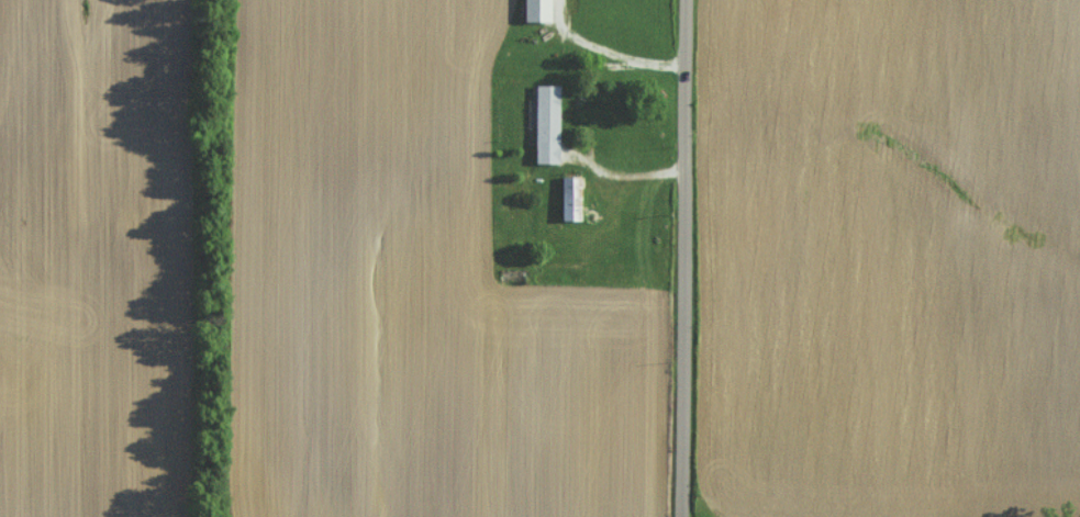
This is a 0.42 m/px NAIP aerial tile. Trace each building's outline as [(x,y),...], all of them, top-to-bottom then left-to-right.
[(549,22),(550,0),(523,0),(523,22),(549,22)] [(535,164),(559,164),(559,86),(535,86),(535,164)] [(561,218),(570,219),(570,200),(578,200),(578,177),(561,177),(561,218)]
